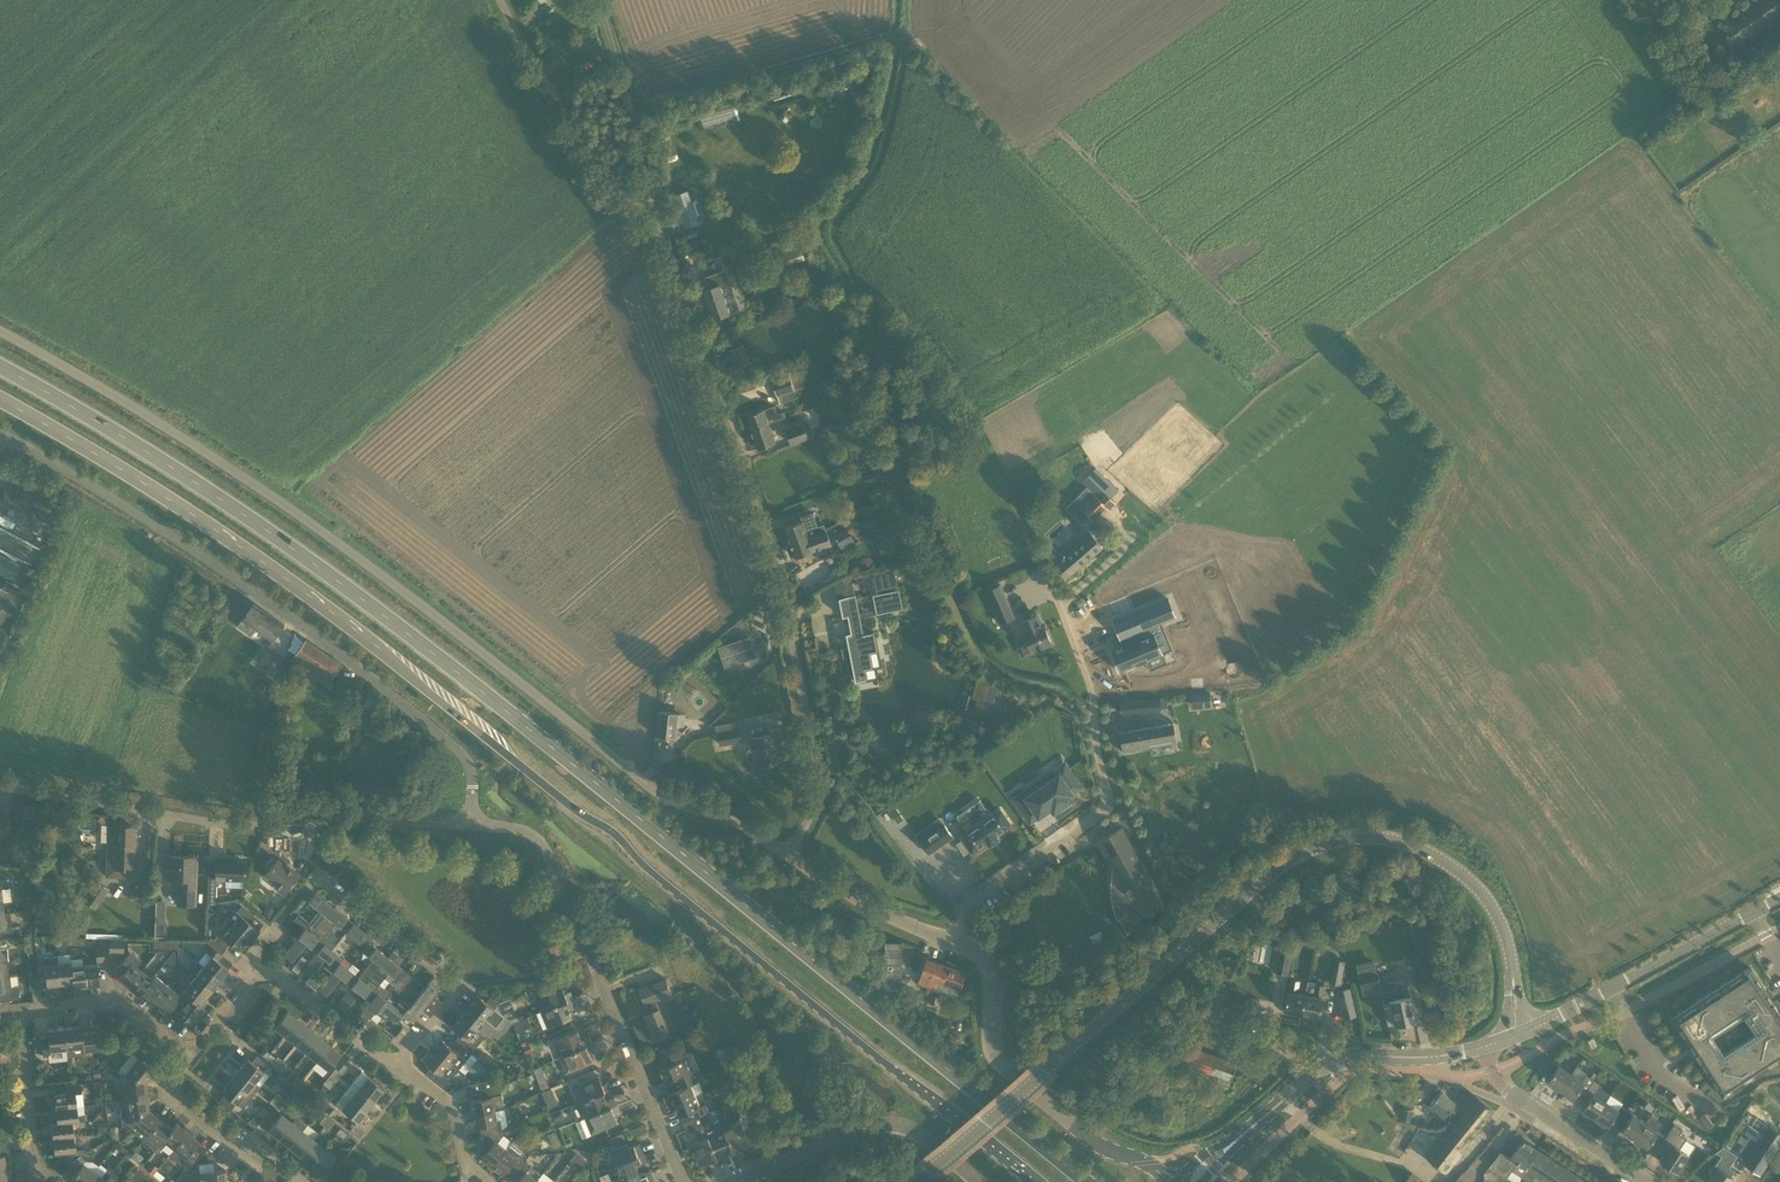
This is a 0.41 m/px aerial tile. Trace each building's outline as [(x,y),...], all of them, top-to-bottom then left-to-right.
[(1644,1),(1630,12),(1640,24),(1654,14),(1644,1)] [(700,115),(705,130),(739,121),(735,105),(700,115)] [(667,126),(651,131),(656,148),(672,144),(668,131),(667,126)] [(689,191),(672,197),(684,232),(701,226),(689,191)] [(766,272),(805,258),(801,245),(798,246),(794,235),(774,242),(778,254),(761,259),(766,272)] [(712,320),(740,310),(730,280),(735,279),(732,270),(710,278),(713,286),(702,290),(703,291),(700,292),(702,300),(705,299),(712,320)] [(832,294),(824,296),(826,303),(834,300),(832,294)] [(743,345),(729,350),(735,368),(749,363),(743,345)] [(803,387),(797,370),(772,379),(780,403),(797,397),(803,387)] [(746,415),(751,429),(769,423),(786,417),(784,412),(775,415),(773,406),(764,409),(746,415)] [(814,434),(808,421),(786,429),(791,443),(814,434)] [(769,423),(751,429),(758,449),(776,443),(769,423)] [(846,427),(849,433),(860,429),(858,423),(846,427)] [(1101,498),(1099,499),(1106,506),(1110,509),(1116,503),(1110,498),(1115,493),(1091,472),(1083,481),(1101,498)] [(1,480),(0,483),(0,496),(30,510),(37,497),(1,480)] [(884,486),(869,493),(874,504),(889,497),(884,486)] [(1089,489),(1077,501),(1083,508),(1095,495),(1089,489)] [(61,506),(46,498),(43,504),(58,513),(61,506)] [(18,516),(0,508),(0,523),(13,528),(18,516)] [(905,511),(896,516),(901,525),(910,521),(905,511)] [(785,527),(791,543),(809,537),(826,531),(824,524),(818,526),(813,513),(801,517),(802,521),(785,527)] [(855,541),(846,524),(833,531),(842,548),(855,541)] [(24,554),(30,539),(0,525),(0,543),(24,554)] [(1087,528),(1058,553),(1053,546),(1044,553),(1066,579),(1071,574),(1073,576),(1075,576),(1077,575),(1079,573),(1079,570),(1078,569),(1103,547),(1087,528)] [(791,543),(795,557),(814,551),(831,544),(826,530),(826,531),(809,537),(791,543)] [(923,547),(908,550),(910,560),(925,557),(923,547)] [(12,578),(19,561),(0,553),(0,573),(12,578)] [(25,565),(22,573),(31,577),(34,569),(35,568),(26,565),(25,565)] [(1015,617),(1000,585),(986,591),(1000,624),(1015,617)] [(853,623),(855,632),(846,634),(849,646),(841,648),(843,658),(851,656),(856,682),(867,680),(866,676),(866,673),(865,673),(865,669),(873,668),(869,653),(878,651),(874,632),(864,634),(860,617),(903,609),(899,589),(873,595),(876,610),(859,613),(856,595),(839,598),(843,617),(848,616),(849,624),(853,623)] [(1131,644),(1111,652),(1112,654),(1113,653),(1120,669),(1119,670),(1119,671),(1163,653),(1162,652),(1160,653),(1154,636),(1155,636),(1155,634),(1153,635),(1150,628),(1176,617),(1176,616),(1174,617),(1168,601),(1169,600),(1169,599),(1113,622),(1114,623),(1115,623),(1122,638),(1120,639),(1120,640),(1128,637),(1131,644)] [(285,625),(253,603),(238,625),(251,635),(256,628),(273,641),(285,625)] [(1023,633),(1026,640),(1016,644),(1022,658),(1034,653),(1034,654),(1043,650),(1042,648),(1052,644),(1043,624),(1042,625),(1037,615),(1021,622),(1025,632),(1023,633)] [(342,665),(305,640),(290,661),(304,671),(309,664),(331,680),(342,665)] [(266,669),(279,653),(270,646),(257,663),(266,669)] [(752,678),(749,659),(720,664),(724,683),(752,678)] [(982,683),(978,698),(988,701),(993,682),(988,681),(987,684),(982,683)] [(1010,693),(1003,687),(997,695),(1003,700),(1003,701),(1010,693)] [(1149,708),(1161,707),(1159,696),(1148,697),(1149,708)] [(372,715),(377,708),(362,697),(357,704),(372,715)] [(679,713),(659,711),(657,736),(676,738),(679,713)] [(1121,749),(1135,748),(1134,743),(1169,739),(1168,724),(1127,728),(1128,732),(1121,733),(1122,748),(1121,748),(1121,749)] [(740,730),(718,734),(720,744),(742,740),(740,730)] [(755,758),(746,760),(749,774),(754,777),(768,774),(767,765),(777,764),(773,745),(776,744),(774,734),(751,738),(755,758)] [(655,745),(655,761),(664,761),(665,745),(655,745)] [(1014,799),(1030,822),(1051,807),(1054,811),(1071,799),(1068,795),(1081,787),(1068,769),(1046,784),(1043,779),(1033,786),(1014,799)] [(890,813),(897,824),(904,819),(896,808),(890,813)] [(964,854),(970,850),(972,852),(987,842),(990,846),(999,839),(997,835),(1012,825),(1001,809),(991,815),(986,808),(962,824),(967,832),(961,837),(963,839),(956,844),(964,854)] [(10,835),(10,819),(9,819),(9,814),(0,815),(0,836),(10,835)] [(953,837),(944,824),(920,840),(929,854),(953,837)] [(106,877),(114,877),(128,877),(128,869),(132,869),(134,827),(116,826),(115,843),(107,842),(106,868),(106,877)] [(1115,870),(1114,870),(1114,871),(1113,873),(1113,884),(1114,884),(1117,901),(1120,909),(1123,916),(1119,919),(1127,934),(1164,904),(1121,828),(1099,840),(1115,870)] [(23,850),(24,863),(33,863),(32,849),(23,850)] [(169,855),(168,879),(178,879),(177,904),(195,905),(197,857),(169,855)] [(215,879),(216,879),(226,879),(225,887),(242,887),(243,880),(244,880),(245,861),(227,861),(227,858),(215,857),(215,879)] [(273,889),(274,887),(283,894),(299,874),(291,868),(290,870),(277,860),(276,861),(272,857),(265,866),(269,869),(265,874),(260,879),(261,883),(269,889),(273,889)] [(215,879),(208,878),(207,905),(216,904),(216,879),(215,879)] [(3,913),(2,902),(11,901),(10,888),(7,888),(7,879),(0,880),(0,913),(3,913)] [(80,899),(84,901),(95,909),(105,892),(106,893),(109,889),(108,889),(97,881),(92,888),(89,886),(80,899)] [(309,922),(298,913),(293,920),(304,929),(312,935),(334,908),(335,908),(336,907),(335,906),(334,908),(315,892),(308,901),(319,910),(311,920),(309,922)] [(24,903),(25,911),(30,910),(34,910),(35,896),(29,896),(30,902),(24,903)] [(224,920),(231,926),(247,938),(256,927),(248,921),(253,915),(241,906),(236,911),(233,909),(224,920)] [(324,943),(331,949),(336,943),(326,935),(335,923),(346,931),(353,923),(335,908),(334,908),(312,935),(324,943)] [(11,922),(9,912),(3,913),(0,913),(0,937),(20,934),(19,927),(11,928),(11,922)] [(1380,919),(1371,921),(1374,933),(1383,931),(1380,919)] [(165,937),(165,936),(164,936),(164,924),(155,924),(155,922),(154,922),(154,936),(165,937)] [(346,931),(336,943),(331,949),(340,956),(354,939),(364,947),(365,947),(369,942),(372,938),(353,923),(346,931)] [(221,954),(225,949),(230,943),(238,950),(247,938),(231,926),(223,936),(219,933),(213,940),(210,938),(207,942),(211,945),(221,954)] [(317,952),(324,943),(312,935),(304,929),(283,955),(291,962),(306,944),(317,952)] [(1312,945),(1314,937),(1297,934),(1295,942),(1312,945)] [(1327,937),(1318,936),(1316,946),(1340,951),(1341,946),(1336,945),(1336,942),(1333,941),(1334,935),(1328,934),(1327,937)] [(379,935),(375,940),(382,946),(386,941),(379,935)] [(27,952),(28,959),(33,959),(31,936),(23,937),(25,952),(27,952)] [(358,977),(358,978),(366,985),(393,951),(389,956),(388,955),(387,957),(369,942),(365,947),(364,947),(361,951),(372,959),(358,977)] [(343,958),(340,956),(331,949),(324,943),(317,952),(302,970),(310,977),(312,974),(325,959),(335,967),(336,968),(340,963),(343,958)] [(221,954),(211,945),(206,951),(212,955),(203,966),(220,979),(228,969),(227,968),(231,962),(221,954)] [(95,947),(97,961),(104,961),(102,947),(95,947)] [(1292,950),(1281,948),(1277,972),(1287,974),(1292,950)] [(389,993),(380,985),(389,973),(393,976),(391,978),(398,983),(400,980),(406,972),(393,961),(398,955),(393,951),(366,985),(375,991),(377,993),(384,999),(389,993)] [(1016,963),(1034,968),(1037,958),(1019,953),(1014,951),(1011,961),(1016,963)] [(118,978),(128,987),(141,971),(135,966),(140,960),(130,952),(116,969),(122,973),(118,978)] [(59,984),(57,963),(56,955),(43,957),(36,957),(36,959),(37,966),(38,972),(45,971),(46,985),(59,984)] [(86,986),(84,965),(83,958),(70,959),(70,961),(70,966),(72,982),(73,987),(86,986)] [(33,959),(28,959),(29,967),(37,966),(36,959),(33,959)] [(966,973),(926,959),(918,983),(935,989),(937,982),(961,990),(966,973)] [(1345,961),(1333,959),(1329,983),(1340,985),(1345,961)] [(59,984),(72,982),(70,966),(70,961),(57,963),(59,984)] [(9,976),(8,962),(0,962),(0,977),(9,976)] [(297,962),(291,968),(297,973),(303,967),(297,962)] [(97,963),(84,965),(86,986),(99,984),(97,963)] [(336,968),(335,967),(317,989),(326,995),(340,977),(351,986),(358,978),(358,977),(347,968),(340,963),(336,968)] [(203,966),(194,976),(211,990),(220,979),(203,966)] [(180,981),(187,973),(178,967),(172,975),(180,981)] [(1779,1011),(1751,968),(1673,1018),(1723,1096),(1779,1058),(1779,1011)] [(151,980),(141,971),(128,987),(139,995),(142,991),(151,980)] [(406,972),(400,980),(428,1003),(427,1002),(442,983),(433,976),(424,987),(406,972)] [(39,988),(39,985),(38,973),(28,974),(30,990),(39,988)] [(1378,973),(1359,977),(1361,986),(1380,982),(1378,973)] [(310,977),(306,982),(315,990),(322,981),(312,974),(310,977)] [(142,991),(152,1000),(165,984),(155,975),(151,980),(142,991)] [(9,976),(0,977),(0,1001),(20,999),(18,986),(11,986),(9,976)] [(184,989),(182,991),(199,1004),(211,990),(194,976),(190,982),(187,980),(181,987),(184,989)] [(359,993),(369,1001),(370,1001),(377,993),(375,991),(366,985),(358,978),(351,986),(336,1004),(345,1011),(359,993)] [(665,979),(638,990),(648,1013),(644,1015),(654,1040),(669,1033),(656,1001),(671,994),(665,979)] [(1288,991),(1284,1010),(1301,1014),(1305,994),(1297,993),(1299,981),(1291,979),(1289,991),(1288,991)] [(428,1003),(400,980),(398,983),(393,989),(412,1003),(403,1014),(411,1021),(426,1002),(428,1003)] [(179,995),(165,984),(152,1000),(167,1012),(173,1005),(180,996),(179,995)] [(1314,996),(1305,994),(1301,1014),(1319,1017),(1323,998),(1322,998),(1324,986),(1316,984),(1314,996)] [(541,1011),(573,999),(570,991),(565,993),(561,985),(537,995),(536,998),(541,1011)] [(1342,995),(1337,996),(1343,1019),(1357,1015),(1350,987),(1341,989),(1342,995)] [(182,991),(179,995),(180,996),(173,1005),(178,1009),(175,1012),(191,1025),(204,1008),(199,1004),(182,991)] [(403,1014),(384,999),(377,993),(370,1001),(369,1001),(361,1011),(370,1019),(379,1008),(397,1022),(403,1014)] [(495,1008),(487,1002),(477,994),(460,1015),(459,1014),(459,1015),(478,1030),(486,1020),(496,1028),(505,1017),(495,1008)] [(492,995),(487,1001),(487,1002),(495,1008),(500,1002),(492,995)] [(927,995),(926,1002),(939,1005),(940,997),(927,995)] [(1388,1026),(1416,1020),(1411,995),(1390,999),(1391,1006),(1388,1007),(1388,1005),(1384,1005),(1388,1026)] [(573,999),(541,1011),(537,1013),(543,1029),(572,1018),(568,1009),(576,1006),(573,999)] [(285,1034),(297,1019),(286,1010),(274,1026),(285,1034)] [(1750,1010),(1743,1014),(1755,1032),(1762,1028),(1750,1010)] [(505,1017),(513,1023),(520,1021),(516,1012),(505,1017)] [(461,1034),(456,1040),(472,1053),(477,1046),(475,1045),(483,1034),(478,1030),(459,1015),(460,1016),(452,1026),(461,1034)] [(308,1028),(297,1019),(285,1034),(296,1043),(308,1028)] [(80,1025),(64,1027),(66,1049),(83,1047),(83,1052),(99,1051),(97,1031),(82,1033),(81,1025),(81,1023),(80,1023),(80,1025)] [(393,1036),(381,1026),(377,1032),(389,1041),(393,1036)] [(41,1038),(42,1053),(43,1057),(50,1056),(50,1050),(66,1049),(64,1027),(47,1029),(48,1037),(41,1038)] [(319,1036),(308,1028),(296,1043),(306,1052),(319,1036)] [(554,1041),(560,1057),(592,1044),(589,1036),(581,1040),(577,1031),(554,1041)] [(319,1036),(306,1052),(317,1061),(330,1045),(319,1036)] [(42,1053),(41,1038),(33,1038),(34,1054),(42,1053)] [(432,1048),(450,1064),(458,1070),(472,1053),(456,1040),(451,1046),(441,1039),(433,1049),(432,1048)] [(108,1043),(100,1044),(102,1053),(109,1052),(108,1043)] [(533,1054),(529,1043),(522,1046),(526,1057),(533,1054)] [(592,1044),(560,1057),(567,1073),(593,1062),(590,1053),(595,1051),(592,1044)] [(317,1061),(328,1069),(340,1054),(330,1045),(317,1061)] [(138,1057),(124,1074),(146,1081),(155,1070),(147,1064),(152,1058),(138,1047),(133,1053),(138,1057)] [(266,1058),(270,1053),(263,1048),(259,1053),(266,1058)] [(442,1074),(450,1064),(432,1048),(432,1049),(433,1050),(424,1060),(432,1066),(442,1074)] [(661,1059),(665,1067),(660,1069),(665,1081),(676,1076),(678,1082),(693,1076),(685,1058),(677,1062),(673,1054),(661,1059)] [(239,1069),(254,1082),(268,1064),(257,1055),(251,1061),(248,1058),(239,1069)] [(1193,1055),(1172,1076),(1182,1086),(1196,1072),(1219,1080),(1213,1097),(1226,1101),(1232,1084),(1244,1088),(1251,1069),(1233,1063),(1234,1061),(1224,1057),(1223,1060),(1208,1055),(1204,1067),(1192,1063),(1195,1055),(1193,1055)] [(277,1056),(276,1058),(272,1063),(277,1067),(282,1060),(277,1056)] [(282,1060),(277,1067),(281,1071),(287,1064),(282,1060)] [(1548,1081),(1561,1089),(1571,1073),(1553,1061),(1545,1072),(1551,1076),(1548,1081)] [(344,1064),(338,1070),(342,1073),(343,1074),(348,1067),(344,1064)] [(449,1079),(442,1074),(432,1066),(427,1072),(443,1085),(449,1079)] [(254,1082),(239,1069),(230,1080),(251,1097),(260,1086),(254,1082)] [(674,1102),(675,1105),(696,1096),(703,1093),(698,1082),(696,1083),(695,1081),(701,1079),(702,1077),(701,1076),(703,1075),(703,1072),(693,1076),(678,1082),(681,1088),(670,1093),(671,1094),(669,1095),(668,1097),(670,1102),(672,1103),(674,1102)] [(333,1084),(337,1079),(331,1073),(326,1078),(333,1084)] [(1576,1093),(1582,1097),(1594,1080),(1586,1074),(1582,1080),(1571,1073),(1561,1089),(1573,1098),(1576,1093)] [(124,1074),(127,1097),(147,1095),(146,1081),(124,1074)] [(578,1102),(579,1102),(603,1093),(611,1089),(607,1082),(602,1084),(599,1075),(572,1086),(578,1102)] [(294,1086),(296,1087),(301,1080),(296,1076),(291,1083),(294,1086)] [(368,1076),(359,1087),(375,1099),(383,1089),(368,1076)] [(289,1092),(294,1086),(291,1083),(284,1078),(279,1084),(289,1092)] [(330,1088),(333,1084),(326,1078),(323,1083),(330,1088)] [(479,1082),(480,1090),(500,1086),(499,1078),(479,1082)] [(547,1078),(539,1082),(541,1088),(549,1085),(547,1078)] [(221,1091),(237,1103),(242,1108),(251,1097),(230,1080),(221,1091)] [(300,1090),(305,1084),(301,1080),(296,1087),(300,1090)] [(1583,1110),(1595,1118),(1606,1102),(1593,1094),(1600,1084),(1594,1080),(1582,1097),(1588,1101),(1583,1110)] [(80,1083),(65,1085),(66,1092),(61,1093),(54,1094),(55,1103),(52,1103),(52,1104),(55,1104),(55,1108),(52,1108),(52,1109),(77,1106),(75,1092),(81,1091),(80,1083)] [(305,1084),(300,1090),(300,1091),(306,1095),(310,1099),(315,1092),(306,1084),(305,1084)] [(502,1094),(500,1086),(480,1090),(482,1098),(470,1101),(473,1114),(471,1114),(472,1114),(495,1110),(493,1096),(502,1094)] [(350,1098),(366,1110),(375,1099),(359,1087),(350,1098)] [(552,1088),(543,1092),(545,1096),(554,1093),(552,1088)] [(1455,1102),(1441,1091),(1430,1104),(1444,1116),(1447,1113),(1452,1116),(1458,1108),(1454,1104),(1455,1102)] [(277,1092),(273,1097),(280,1102),(283,1098),(277,1092)] [(579,1102),(585,1118),(617,1106),(614,1097),(606,1101),(603,1093),(579,1102)] [(122,1126),(125,1123),(149,1110),(147,1095),(127,1097),(127,1106),(120,1106),(122,1126)] [(300,1102),(305,1105),(310,1099),(306,1095),(300,1102)] [(700,1107),(696,1096),(675,1105),(680,1116),(693,1111),(695,1117),(709,1111),(706,1104),(700,1107)] [(1477,1130),(1494,1110),(1476,1096),(1426,1157),(1446,1173),(1462,1153),(1459,1150),(1464,1143),(1467,1146),(1479,1132),(1477,1130)] [(280,1102),(273,1097),(269,1102),(276,1107),(280,1102)] [(350,1098),(341,1109),(357,1121),(366,1110),(350,1098)] [(315,1103),(310,1099),(305,1105),(309,1109),(315,1103)] [(754,1136),(755,1136),(750,1129),(746,1122),(752,1119),(752,1120),(753,1120),(745,1101),(744,1101),(744,1102),(741,1102),(741,1104),(740,1112),(740,1120),(731,1124),(730,1122),(723,1125),(733,1150),(736,1157),(744,1154),(742,1149),(751,1145),(748,1136),(753,1134),(754,1136)] [(1618,1110),(1606,1102),(1595,1118),(1608,1126),(1612,1120),(1618,1124),(1627,1110),(1621,1106),(1618,1110)] [(56,1114),(57,1123),(85,1120),(84,1114),(78,1114),(77,1106),(52,1109),(55,1109),(56,1113),(53,1114),(56,1114)] [(620,1112),(617,1106),(585,1118),(592,1134),(618,1123),(615,1114),(620,1112)] [(268,1111),(264,1107),(258,1114),(263,1118),(268,1111)] [(473,1114),(474,1116),(476,1127),(480,1126),(482,1137),(503,1129),(502,1128),(508,1125),(505,1108),(495,1110),(472,1114),(472,1115),(473,1114)] [(102,1109),(93,1110),(94,1117),(102,1117),(102,1109)] [(159,1119),(149,1110),(125,1123),(135,1132),(134,1133),(143,1140),(146,1136),(146,1135),(159,1119)] [(1627,1110),(1618,1124),(1624,1128),(1622,1130),(1628,1134),(1626,1136),(1633,1140),(1634,1138),(1635,1138),(1645,1122),(1627,1110)] [(558,1111),(551,1115),(554,1122),(562,1119),(558,1111)] [(1402,1111),(1401,1120),(1411,1121),(1412,1113),(1402,1111)] [(1743,1122),(1760,1133),(1767,1123),(1750,1111),(1743,1122)] [(279,1138),(292,1122),(281,1113),(268,1129),(279,1138)] [(319,1122),(324,1126),(329,1119),(324,1115),(319,1122)] [(149,1146),(154,1150),(171,1128),(159,1119),(146,1135),(146,1136),(153,1141),(149,1146)] [(329,1119),(324,1126),(329,1129),(334,1123),(329,1119)] [(49,1139),(53,1138),(74,1136),(73,1127),(85,1126),(85,1120),(57,1123),(51,1123),(52,1133),(49,1133),(49,1134),(52,1133),(52,1138),(49,1138),(49,1139)] [(106,1121),(97,1122),(98,1132),(107,1131),(106,1121)] [(176,1122),(171,1128),(154,1150),(158,1153),(162,1148),(169,1154),(187,1132),(176,1122)] [(292,1122),(279,1138),(290,1146),(302,1131),(292,1122)] [(1664,1135),(1645,1122),(1635,1138),(1636,1139),(1634,1141),(1640,1146),(1642,1143),(1647,1147),(1655,1136),(1661,1140),(1664,1135)] [(1683,1129),(1674,1124),(1656,1151),(1663,1156),(1659,1161),(1663,1163),(1664,1162),(1669,1166),(1668,1167),(1677,1172),(1689,1155),(1679,1149),(1686,1138),(1680,1134),(1683,1129)] [(723,1125),(706,1132),(719,1164),(730,1159),(727,1152),(733,1150),(723,1125)] [(1779,1144),(1779,1134),(1774,1130),(1770,1127),(1744,1165),(1759,1175),(1779,1144)] [(347,1133),(340,1128),(336,1132),(343,1138),(347,1133)] [(503,1129),(482,1137),(492,1145),(482,1158),(492,1166),(491,1168),(507,1148),(512,1142),(512,1141),(504,1135),(507,1132),(503,1129)] [(301,1155),(313,1139),(302,1131),(290,1146),(301,1155)] [(187,1132),(169,1154),(180,1163),(181,1162),(187,1167),(198,1153),(193,1149),(199,1141),(187,1132)] [(719,1164),(706,1132),(699,1135),(701,1140),(691,1144),(700,1166),(710,1162),(712,1167),(719,1164)] [(621,1134),(612,1138),(614,1145),(615,1145),(626,1141),(623,1133),(621,1134)] [(64,1152),(65,1165),(80,1156),(85,1154),(84,1149),(79,1149),(76,1149),(74,1136),(53,1138),(53,1143),(50,1143),(50,1144),(53,1144),(54,1153),(64,1152)] [(324,1148),(313,1139),(301,1155),(311,1164),(324,1148)] [(558,1139),(550,1143),(553,1150),(561,1146),(558,1139)] [(1511,1171),(1520,1176),(1538,1150),(1522,1140),(1510,1158),(1500,1152),(1489,1167),(1506,1178),(1511,1171)] [(525,1161),(521,1158),(519,1156),(523,1151),(512,1142),(507,1148),(491,1168),(492,1168),(493,1167),(503,1175),(509,1168),(515,1173),(525,1161)] [(610,1150),(616,1163),(643,1152),(639,1143),(629,1147),(627,1143),(610,1150)] [(110,1150),(115,1154),(119,1149),(114,1145),(110,1150)] [(1733,1177),(1731,1176),(1734,1172),(1729,1168),(1733,1163),(1731,1161),(1735,1154),(1723,1146),(1716,1152),(1722,1156),(1715,1165),(1710,1173),(1714,1176),(1710,1181),(1729,1181),(1733,1177)] [(683,1150),(685,1156),(692,1153),(690,1147),(683,1150)] [(311,1164),(322,1172),(335,1157),(324,1148),(311,1164)] [(133,1149),(128,1155),(136,1161),(141,1155),(133,1149)] [(1538,1150),(1520,1176),(1529,1181),(1534,1174),(1547,1181),(1588,1181),(1538,1150)] [(616,1163),(621,1177),(638,1170),(636,1166),(647,1162),(643,1152),(616,1163)] [(582,1158),(576,1153),(570,1161),(575,1165),(582,1158)] [(65,1165),(75,1172),(70,1180),(73,1181),(87,1181),(95,1171),(94,1171),(98,1166),(93,1161),(85,1160),(80,1156),(65,1165)] [(582,1158),(575,1165),(580,1169),(586,1162),(582,1158)] [(531,1166),(525,1161),(515,1173),(521,1177),(517,1181),(535,1181),(538,1179),(538,1180),(542,1175),(531,1166)] [(153,1174),(158,1168),(150,1162),(145,1168),(153,1174)] [(213,1162),(200,1164),(201,1171),(214,1169),(213,1162)] [(114,1170),(108,1166),(101,1176),(95,1171),(87,1181),(105,1181),(114,1170)] [(115,1179),(121,1169),(116,1166),(114,1170),(105,1181),(119,1181),(115,1179)] [(207,1181),(227,1181),(225,1170),(199,1172),(200,1178),(207,1178),(207,1181)] [(638,1170),(621,1177),(623,1181),(648,1181),(654,1180),(650,1170),(640,1174),(638,1170)] [(187,1173),(188,1181),(196,1181),(198,1181),(197,1172),(187,1173)] [(1412,1174),(1406,1181),(1423,1181),(1412,1174)]
